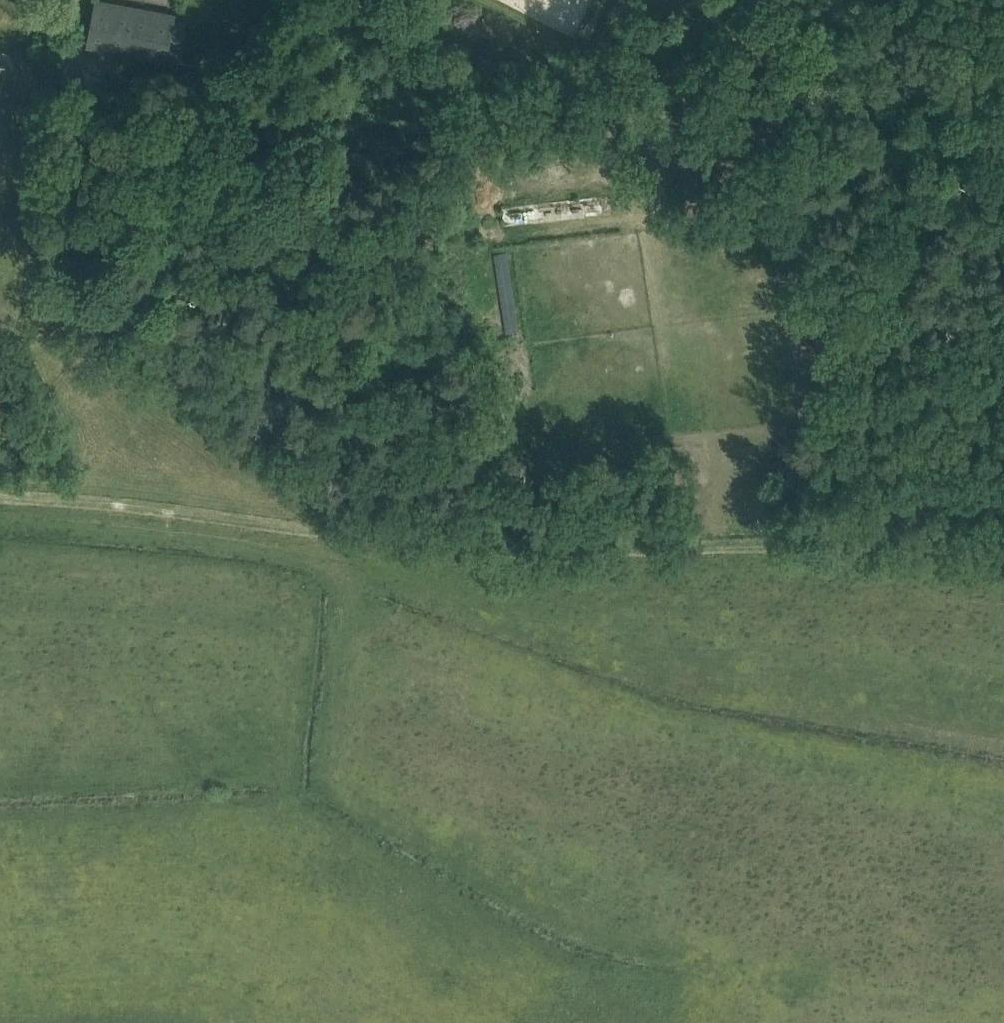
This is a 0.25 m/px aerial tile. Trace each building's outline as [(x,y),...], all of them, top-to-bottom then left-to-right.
[(166,61),(175,16),(95,0),(86,45),(166,61)]
